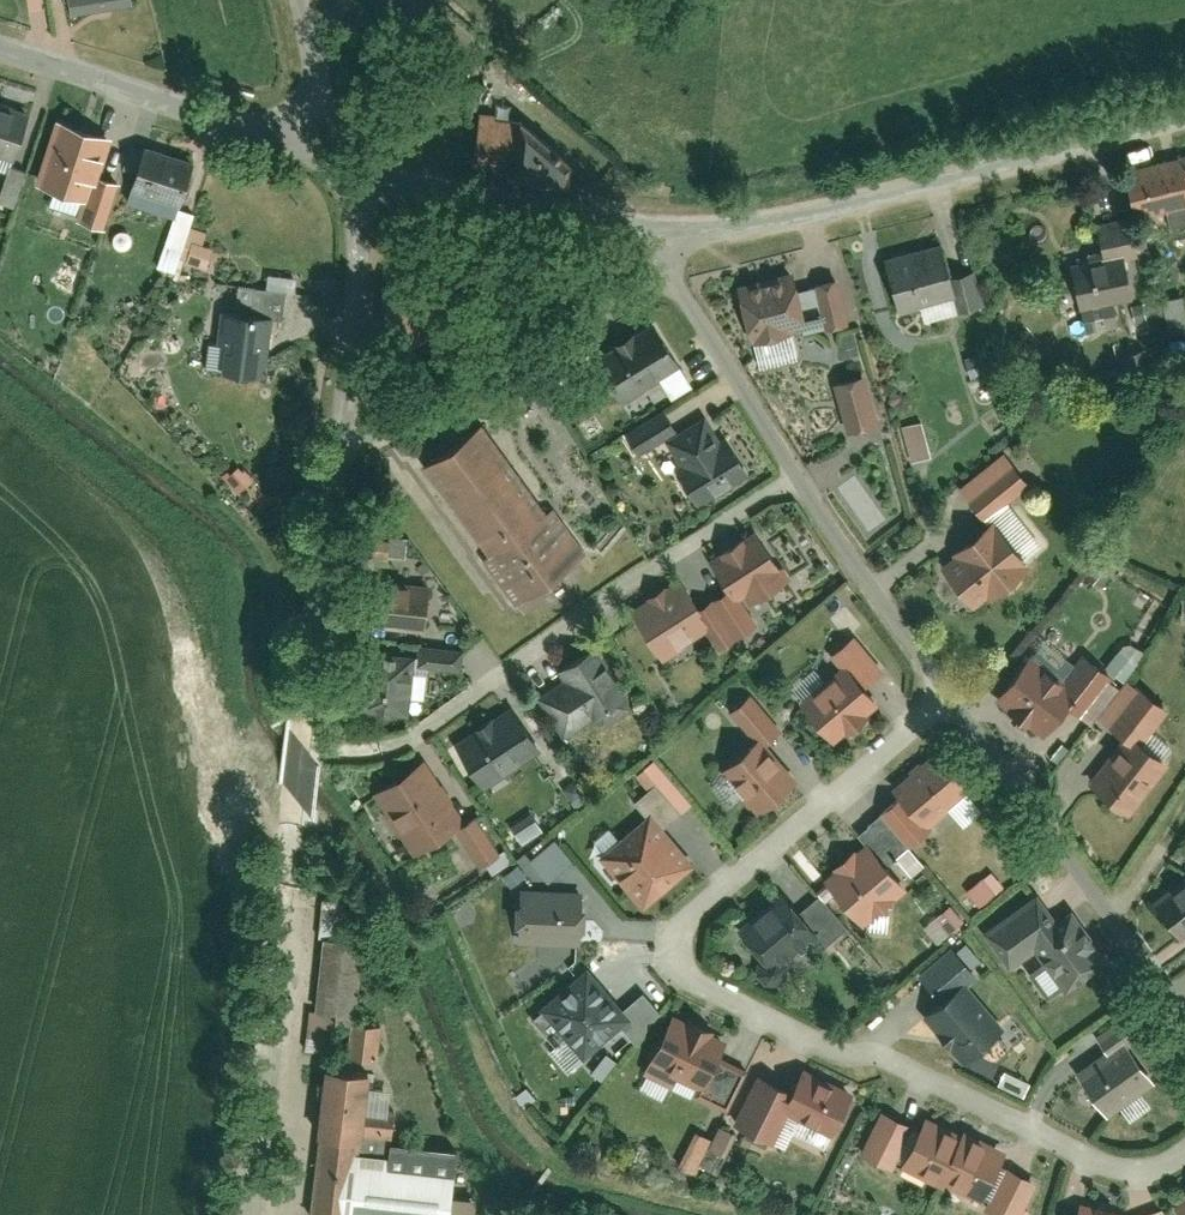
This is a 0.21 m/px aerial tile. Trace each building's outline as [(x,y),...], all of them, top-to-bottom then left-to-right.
[(75,14),(133,4),(133,0),(72,0),(75,14)] [(0,109),(0,158),(15,163),(29,119),(0,109)] [(474,164),(509,167),(508,177),(568,182),(569,160),(524,123),(481,117),(474,164)] [(116,140),(60,121),(38,186),(94,205),(116,140)] [(195,164),(147,149),(133,195),(181,210),(195,164)] [(1127,173),(1139,221),(1184,210),(1184,159),(1127,173)] [(18,206),(30,169),(12,163),(0,200),(18,206)] [(888,265),(902,316),(960,300),(946,249),(888,265)] [(1072,267),(1082,313),(1136,301),(1125,254),(1072,267)] [(797,276),(740,289),(753,345),(810,331),(797,276)] [(1184,331),(1184,294),(1167,296),(1172,333),(1184,331)] [(275,322),(223,314),(218,348),(230,350),(226,375),(266,381),(275,322)] [(655,323),(596,361),(626,407),(685,369),(655,323)] [(868,377),(835,387),(849,438),(883,428),(868,377)] [(707,418),(662,444),(693,495),(745,464),(726,432),(718,437),(707,418)] [(914,460),(935,454),(925,419),(904,424),(914,460)] [(490,427),(428,469),(520,603),(582,560),(490,427)] [(975,486),(995,512),(1034,482),(1014,456),(975,486)] [(241,493),(257,478),(242,463),(226,478),(241,493)] [(995,525),(943,569),(978,612),(1031,568),(995,525)] [(759,532),(712,564),(740,605),(748,600),(754,610),(794,583),(759,532)] [(366,536),(366,555),(390,556),(390,536),(366,536)] [(634,614),(666,664),(714,633),(682,583),(634,614)] [(374,632),(427,637),(432,589),(379,584),(374,632)] [(1109,666),(1128,678),(1146,649),(1128,637),(1109,666)] [(537,698),(567,742),(594,724),(601,734),(637,711),(597,650),(561,673),(565,680),(537,698)] [(358,716),(411,721),(418,660),(365,655),(358,716)] [(1033,657),(1000,702),(1048,739),(1070,711),(1082,720),(1114,679),(1090,661),(1071,686),(1033,657)] [(803,704),(836,744),(881,707),(849,668),(803,704)] [(485,791),(541,755),(512,711),(457,747),(485,791)] [(1133,818),(1174,767),(1134,735),(1093,786),(1133,818)] [(724,773),(761,816),(798,784),(761,742),(724,773)] [(973,791),(939,754),(898,792),(932,829),(973,791)] [(468,827),(427,764),(376,798),(417,860),(468,827)] [(525,842),(546,829),(539,817),(518,831),(525,842)] [(653,817),(602,861),(646,912),(697,868),(653,817)] [(552,879),(577,858),(558,836),(533,857),(552,879)] [(866,927),(909,892),(872,846),(828,881),(866,927)] [(997,869),(969,885),(979,903),(1007,887),(997,869)] [(1158,905),(1184,941),(1184,884),(1158,905)] [(582,949),(584,893),(521,891),(519,947),(582,949)] [(747,927),(769,956),(810,924),(788,896),(747,927)] [(324,899),(314,1048),(336,1050),(338,1023),(358,1024),(364,942),(352,941),(354,901),(324,899)] [(941,942),(968,919),(953,902),(926,924),(941,942)] [(1038,954),(1069,996),(1111,965),(1072,912),(1036,938),(1017,912),(985,936),(1013,973),(1038,954)] [(634,1023),(590,971),(543,1011),(587,1063),(634,1023)] [(967,1067),(1006,1033),(967,987),(927,1021),(967,1067)] [(730,1045),(674,1018),(650,1067),(707,1094),(730,1045)] [(383,1057),(384,1023),(354,1022),(352,1056),(383,1057)] [(1111,1120),(1159,1087),(1129,1043),(1081,1077),(1111,1120)] [(366,1071),(331,1066),(318,1145),(354,1151),(366,1071)] [(857,1101),(808,1075),(787,1114),(836,1140),(857,1101)] [(724,1115),(713,1150),(728,1155),(740,1120),(724,1115)] [(1008,1156),(928,1119),(904,1170),(985,1207),(1008,1156)] [(701,1167),(713,1137),(701,1132),(689,1162),(701,1167)] [(363,1147),(356,1214),(452,1214),(458,1158),(363,1147)] [(480,1198),(458,1196),(457,1214),(478,1214),(480,1198)]
